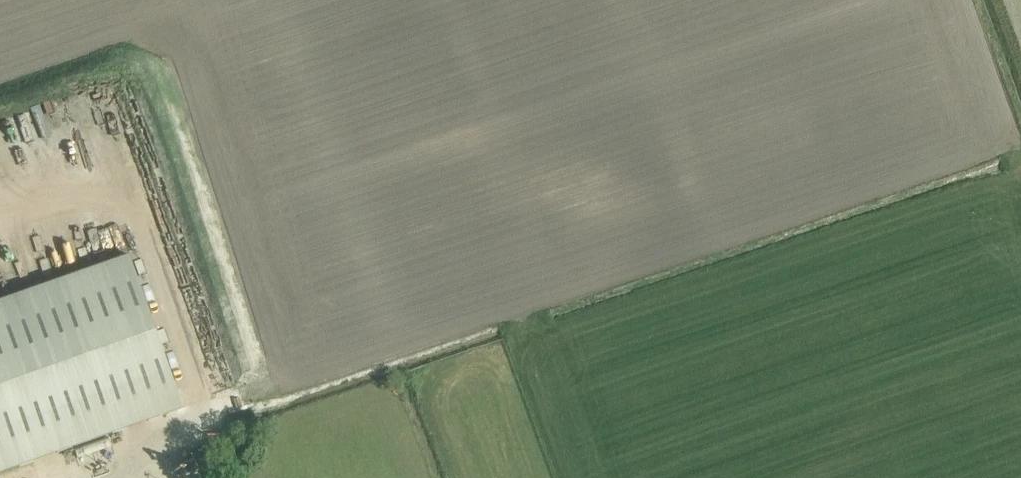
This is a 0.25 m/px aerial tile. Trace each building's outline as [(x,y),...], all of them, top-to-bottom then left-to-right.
[(182,409),(128,257),(0,301),(0,473),(182,409)]
